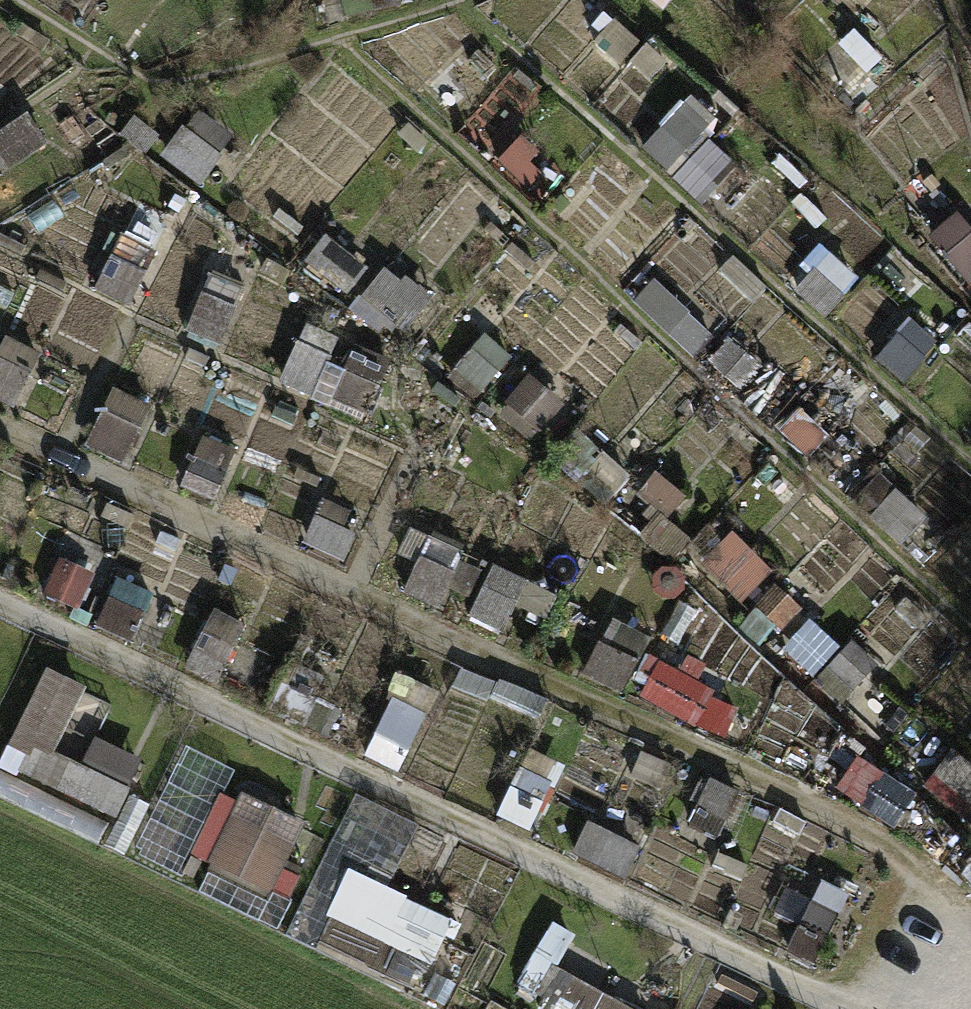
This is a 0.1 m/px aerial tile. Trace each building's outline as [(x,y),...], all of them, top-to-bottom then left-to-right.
[(51,142),(31,112),(0,132),(0,175),(51,142)] [(970,276),(970,228),(962,217),(939,236),(970,276)] [(330,246),(314,265),(351,295),(367,275),(330,246)] [(832,320),(864,285),(835,259),(803,295),(832,320)] [(395,268),(370,299),(414,335),(439,305),(395,268)] [(192,336),(232,346),(248,284),(209,274),(192,336)] [(699,359),(716,341),(657,288),(641,306),(699,359)] [(914,384),(941,346),(913,326),(886,363),(914,384)] [(815,462),(846,427),(740,332),(709,367),(815,462)] [(45,359),(12,342),(0,366),(0,398),(20,408),(45,359)] [(311,342),(288,375),(361,424),(384,391),(311,342)] [(528,386),(515,414),(546,428),(559,400),(528,386)] [(135,459),(150,404),(116,395),(101,450),(135,459)] [(747,601),(776,576),(738,532),(709,557),(747,601)] [(477,617),(514,631),(533,583),(497,568),(477,617)] [(779,582),(757,595),(778,630),(800,617),(779,582)] [(227,673),(243,625),(221,617),(205,665),(227,673)] [(851,701),(878,666),(853,646),(826,681),(851,701)] [(149,770),(79,735),(94,705),(43,680),(15,737),(27,743),(17,762),(32,769),(23,788),(117,834),(149,770)] [(398,680),(381,760),(418,768),(435,688),(398,680)] [(862,764),(843,789),(884,819),(902,794),(862,764)] [(327,847),(246,807),(241,816),(225,808),(197,863),(213,871),(209,878),(290,919),(327,847)] [(454,933),(357,884),(320,959),(417,1007),(454,933)] [(824,884),(796,953),(827,966),(855,896),(824,884)] [(554,934),(521,996),(545,1008),(660,1008),(613,983),(620,970),(554,934)]
